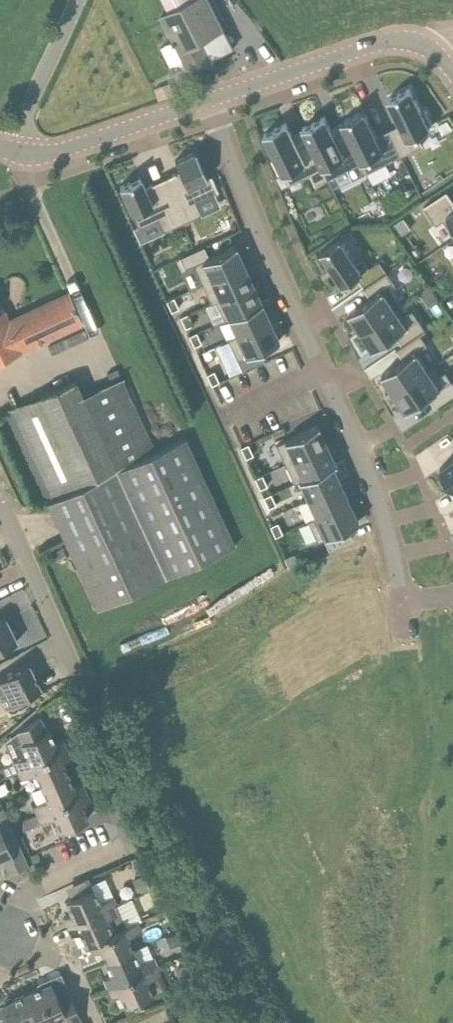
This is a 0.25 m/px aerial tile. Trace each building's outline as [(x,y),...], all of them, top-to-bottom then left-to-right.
[(182,13),(164,22),(188,71),(234,48),(224,30),(209,0),(176,0),(182,13)] [(159,101),(167,98),(163,87),(156,89),(159,101)] [(388,131),(400,157),(422,147),(418,136),(430,131),(429,128),(433,126),(426,112),(422,113),(411,89),(388,100),(400,126),(388,131)] [(349,138),(362,163),(367,173),(400,157),(388,131),(377,137),(364,111),(341,122),(349,138)] [(328,180),(362,163),(349,138),(338,143),(325,117),(303,128),(310,144),(328,180)] [(452,130),(447,121),(439,125),(444,134),(452,130)] [(284,176),(296,169),(301,180),(311,175),(316,185),(328,180),(310,144),(299,150),(286,124),(264,135),(275,158),(272,160),(279,175),(282,173),(284,176)] [(180,171),(162,179),(182,223),(201,214),(195,202),(218,191),(211,176),(207,178),(195,152),(175,161),(180,171)] [(163,232),(182,223),(162,179),(145,187),(140,177),(120,187),(139,228),(158,219),(163,232)] [(447,192),(424,207),(437,226),(444,221),(452,235),(452,200),(447,192)] [(410,228),(403,218),(395,224),(401,234),(410,228)] [(444,222),(430,230),(438,245),(452,237),(444,222)] [(321,252),(344,286),(357,277),(364,288),(387,273),(379,262),(370,268),(364,260),(357,264),(340,239),(321,252)] [(204,247),(180,258),(185,269),(193,265),(202,285),(244,266),(235,246),(209,258),(204,247)] [(216,302),(253,285),(244,266),(202,285),(211,304),(216,302)] [(394,284),(387,273),(364,288),(371,299),(349,314),(361,332),(396,309),(383,291),(394,284)] [(229,319),(262,304),(253,285),(216,302),(224,321),(229,319)] [(69,293),(3,323),(0,316),(0,361),(22,352),(22,351),(83,323),(69,293)] [(174,298),(166,301),(171,312),(179,309),(174,298)] [(237,336),(270,321),(262,304),(229,319),(237,336)] [(420,335),(426,331),(426,330),(425,330),(412,311),(402,319),(396,309),(361,332),(373,351),(396,336),(402,346),(403,346),(420,335)] [(188,314),(180,317),(186,328),(193,325),(188,314)] [(228,340),(237,360),(279,341),(270,321),(237,336),(228,340)] [(196,333),(189,336),(194,347),(201,344),(196,333)] [(394,393),(428,370),(416,353),(427,345),(420,335),(403,346),(402,346),(396,350),(397,351),(404,360),(382,375),(394,393)] [(407,412),(429,397),(436,408),(452,396),(452,384),(446,373),(439,377),(432,367),(428,370),(394,393),(407,412)] [(214,371),(207,374),(212,385),(219,382),(214,371)] [(76,380),(6,412),(97,610),(235,547),(185,438),(156,451),(122,378),(83,396),(76,380)] [(276,445),(285,465),(327,446),(318,426),(276,445)] [(248,444),(241,448),(246,459),(253,455),(248,444)] [(327,446),(285,465),(294,484),(299,482),(332,466),(336,465),(327,446)] [(440,469),(452,488),(452,460),(440,469)] [(341,484),(332,466),(299,482),(308,499),(341,484)] [(262,475),(255,479),(260,490),(267,486),(262,475)] [(316,517),(349,501),(341,484),(308,499),(316,517)] [(271,494),(263,497),(269,508),(276,505),(271,494)] [(349,501),(316,517),(307,522),(317,542),(323,539),(328,550),(352,539),(347,528),(358,523),(349,501)] [(277,523),(270,526),(275,537),(283,534),(277,523)] [(293,554),(284,558),(289,569),(298,565),(293,554)] [(4,618),(0,620),(0,649),(16,641),(4,618)] [(4,703),(5,706),(40,689),(28,664),(0,677),(0,696),(4,703)] [(39,717),(16,731),(21,742),(8,747),(14,761),(0,767),(4,776),(16,771),(16,772),(67,749),(63,740),(55,744),(49,730),(46,731),(39,717)] [(33,773),(40,788),(68,775),(63,762),(71,758),(67,749),(16,772),(20,779),(33,773)] [(68,775),(40,788),(45,800),(32,806),(36,814),(36,816),(86,793),(82,784),(74,787),(68,775)] [(0,785),(0,796),(9,792),(5,782),(0,785)] [(54,817),(61,831),(88,819),(82,806),(90,802),(86,793),(36,816),(36,814),(19,821),(22,831),(54,817)] [(19,844),(1,808),(0,809),(0,862),(12,856),(8,848),(19,844)] [(143,874),(132,880),(138,892),(140,891),(141,893),(150,889),(143,874)] [(117,905),(114,898),(113,896),(99,903),(93,889),(66,901),(72,914),(63,918),(67,927),(117,905)] [(132,899),(117,906),(117,905),(67,927),(71,936),(80,933),(85,946),(88,944),(128,927),(141,921),(132,899)] [(101,950),(106,962),(135,950),(135,949),(131,942),(135,941),(133,935),(149,927),(146,919),(141,921),(128,927),(88,944),(92,953),(101,950)] [(180,945),(174,932),(164,936),(170,949),(180,945)] [(141,947),(135,949),(135,950),(106,962),(112,975),(103,979),(107,988),(158,966),(156,962),(153,957),(147,960),(141,947)] [(191,979),(185,963),(175,967),(182,983),(191,979)] [(158,966),(107,988),(112,997),(120,994),(126,1007),(153,995),(153,994),(173,985),(164,964),(158,966)] [(26,993),(39,1022),(71,1022),(81,1019),(69,993),(58,998),(51,982),(26,993)] [(26,993),(1,1004),(3,1010),(0,1011),(0,1022),(39,1022),(26,993)]
